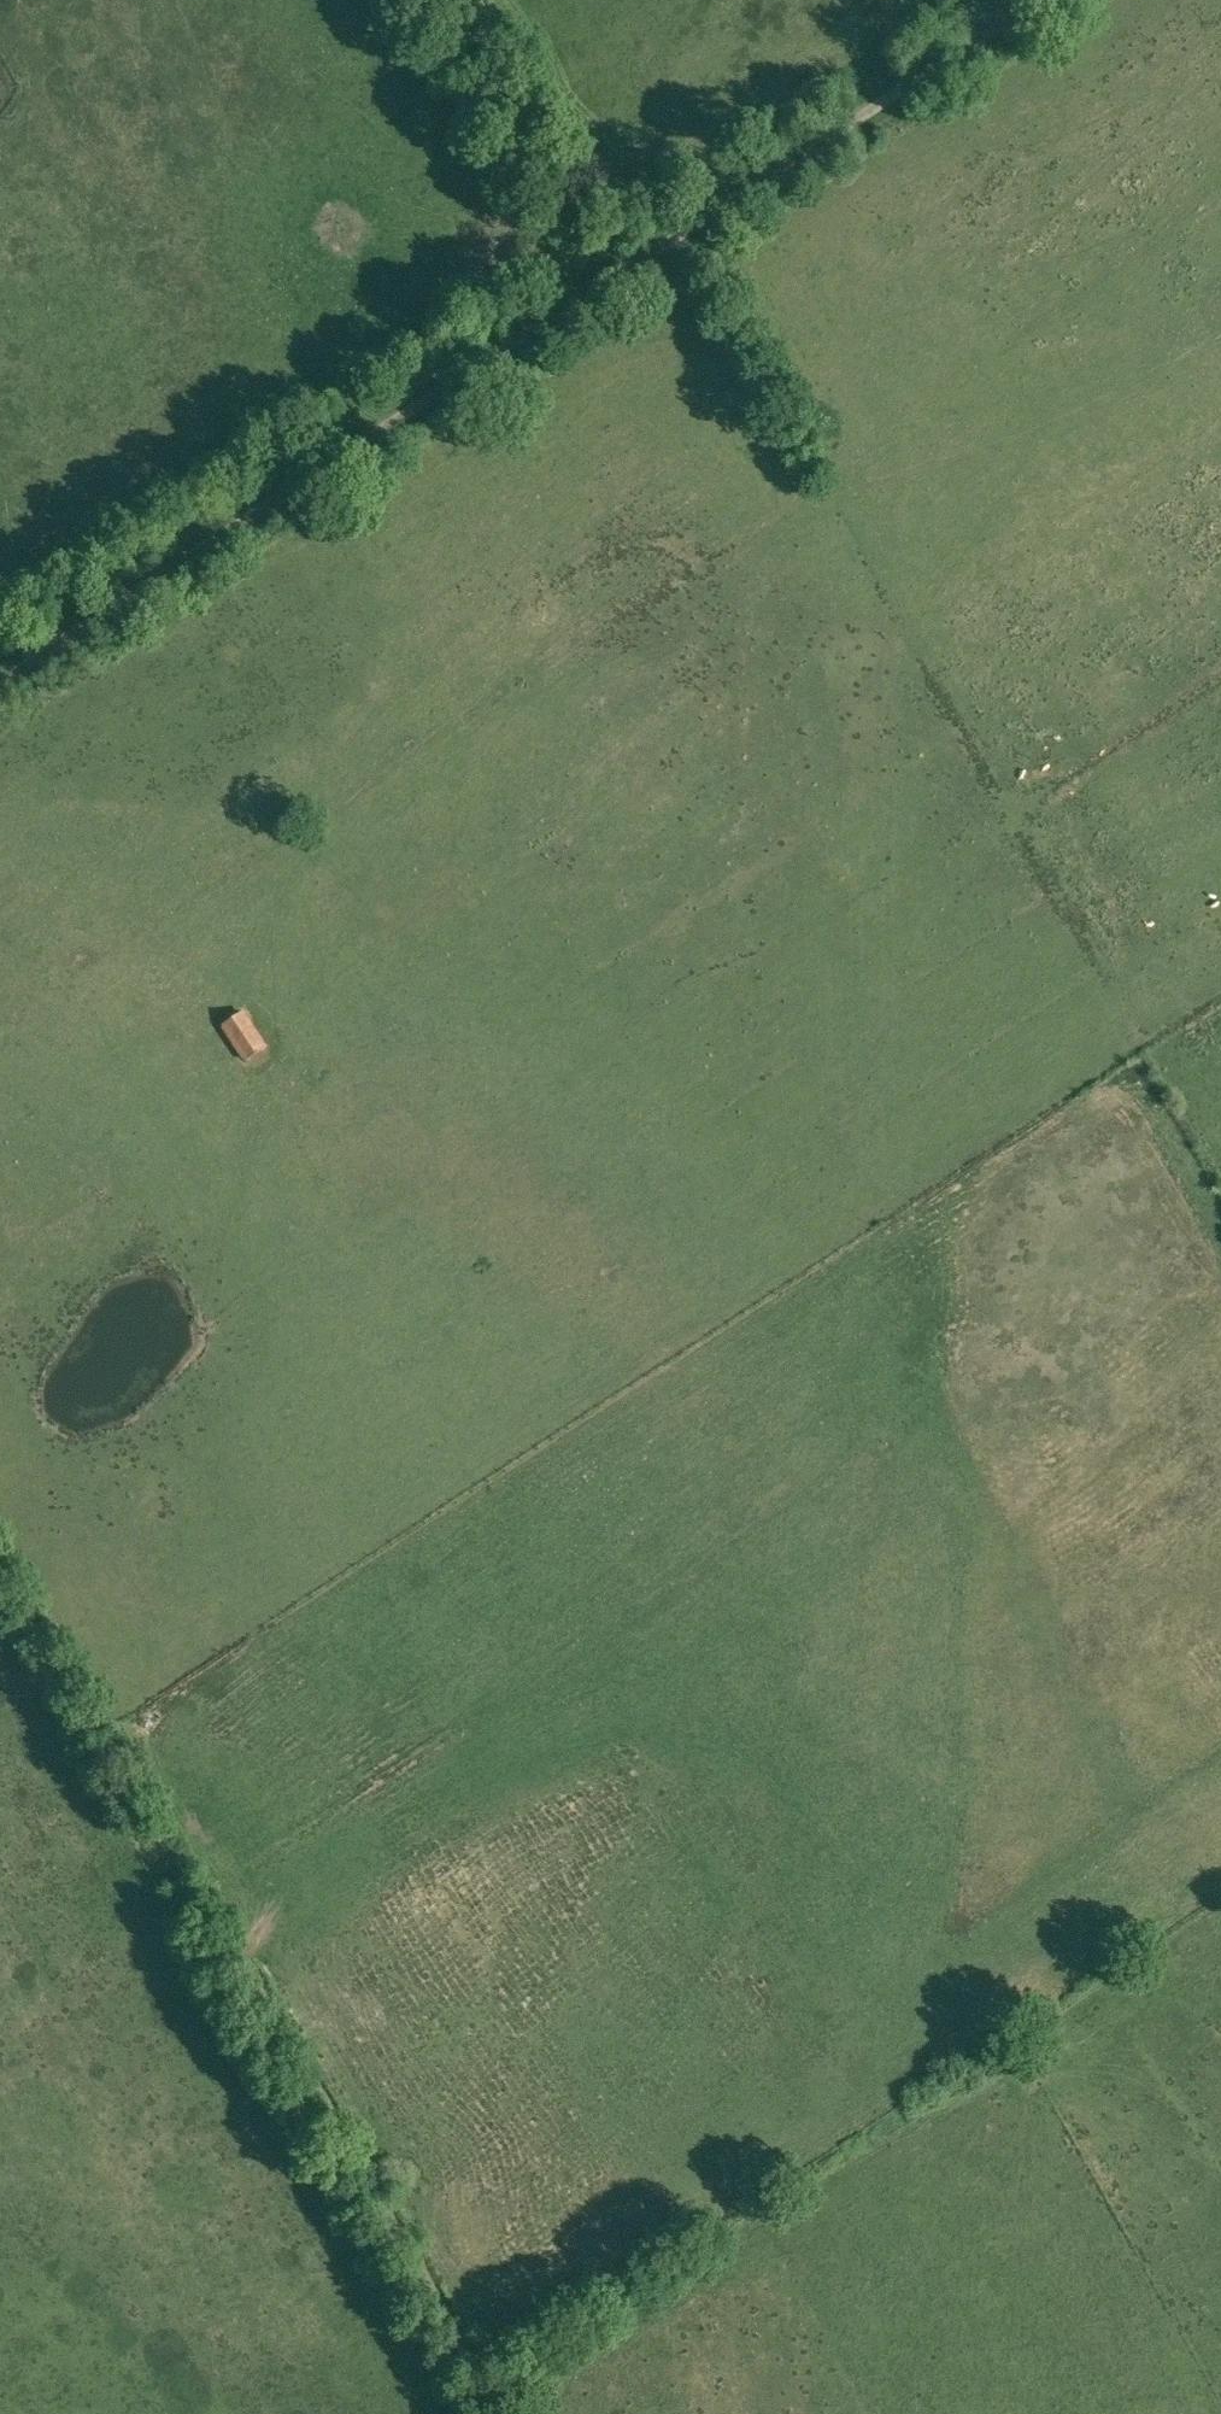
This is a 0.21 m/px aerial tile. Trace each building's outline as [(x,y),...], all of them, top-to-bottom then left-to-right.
[(265,1047),(241,1011),(221,1024),(246,1061),(265,1047)]
